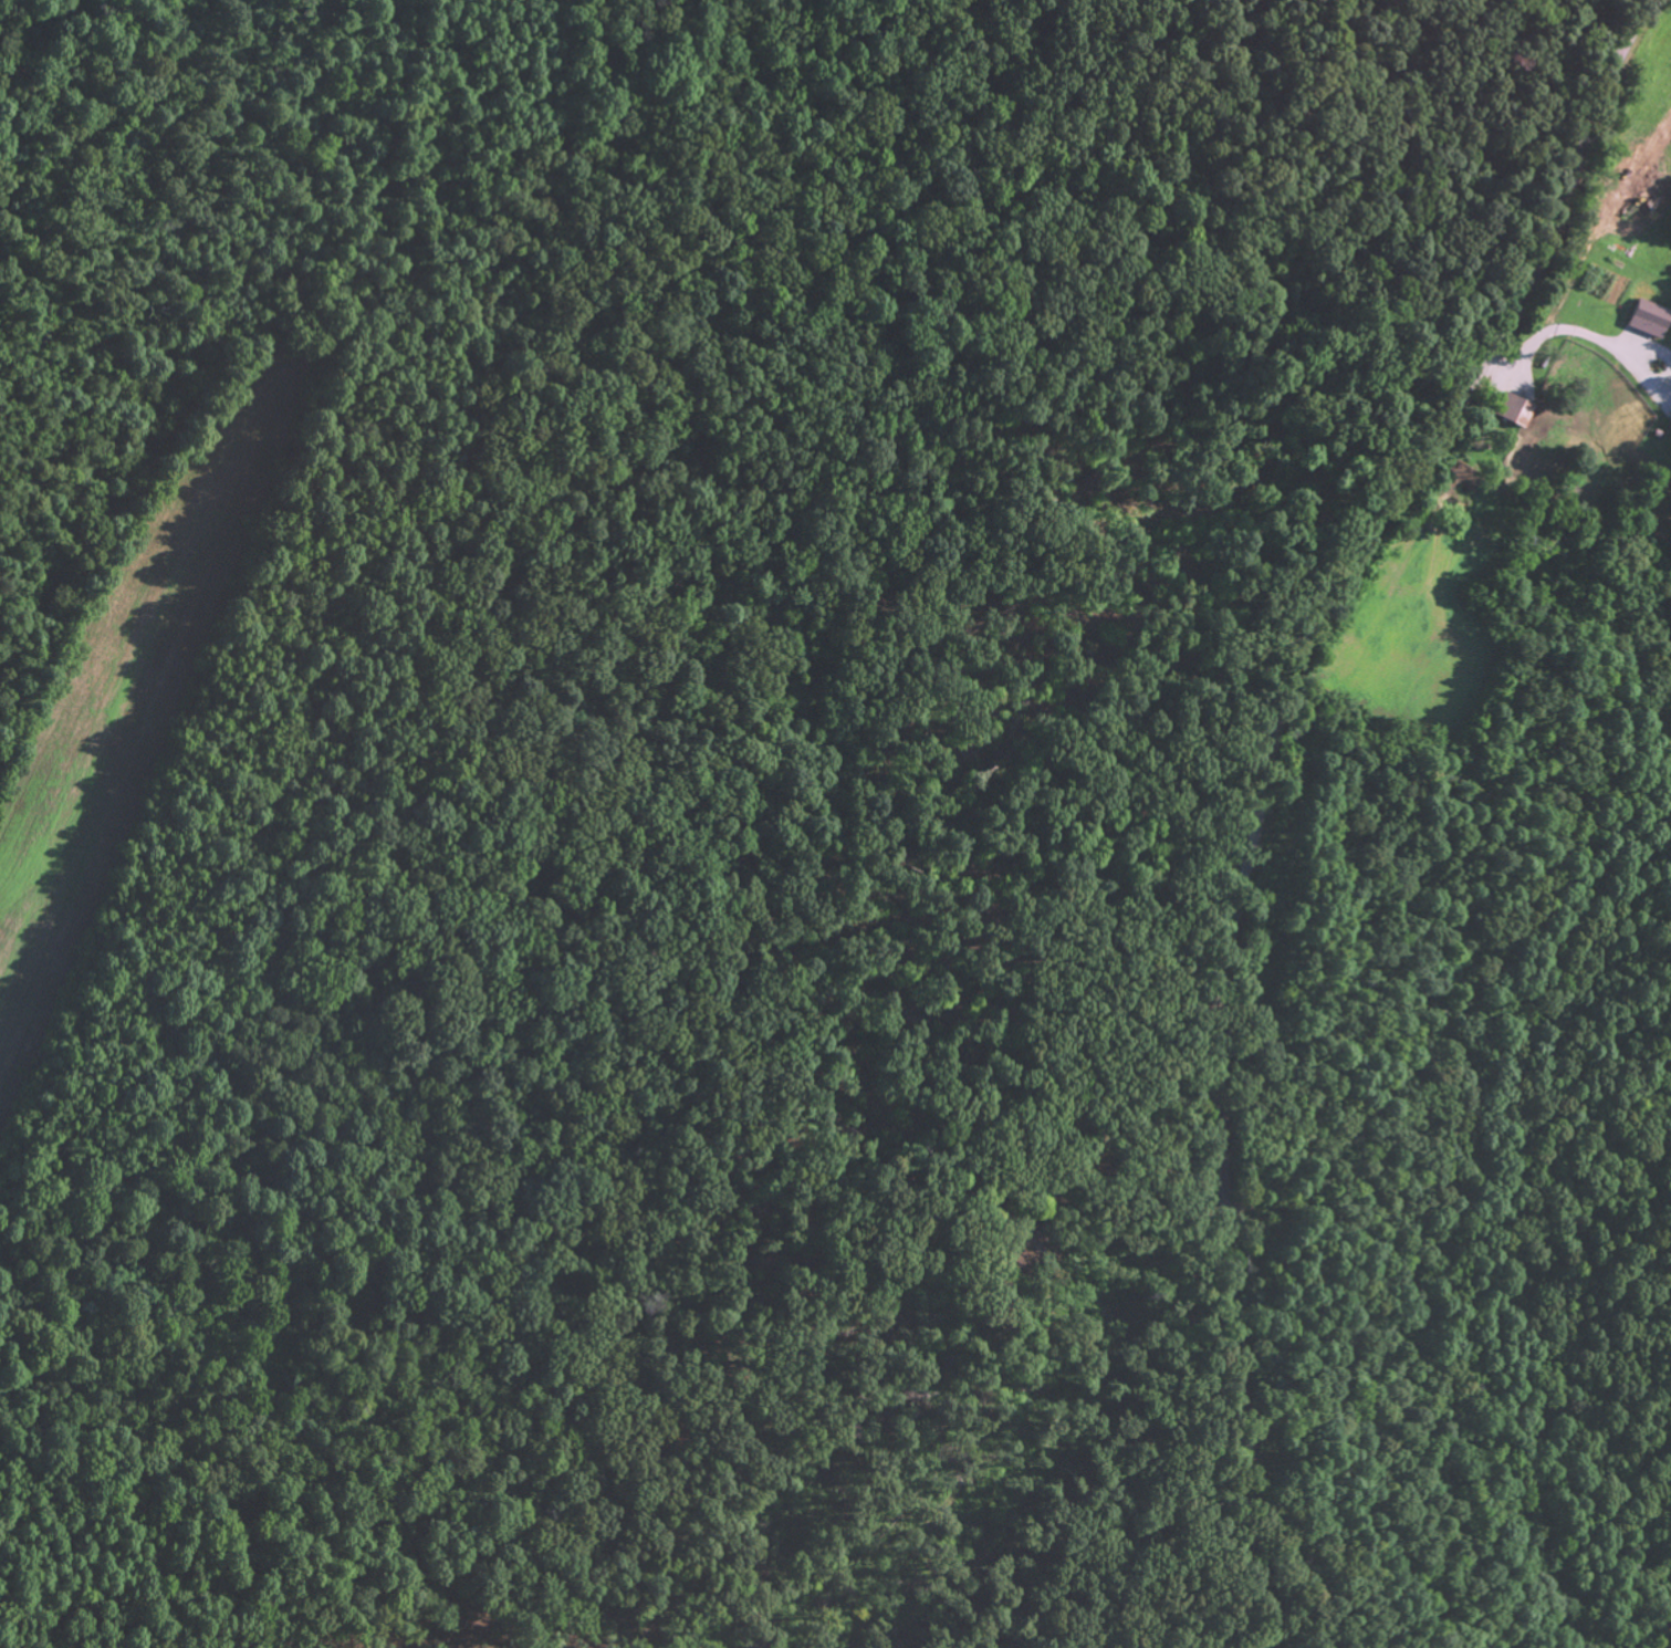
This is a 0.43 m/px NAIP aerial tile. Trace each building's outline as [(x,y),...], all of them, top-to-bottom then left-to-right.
[(1636,298),(1628,327),(1663,336),(1670,308),(1636,298)] [(1493,412),(1522,426),(1533,403),(1504,390),(1493,412)]
